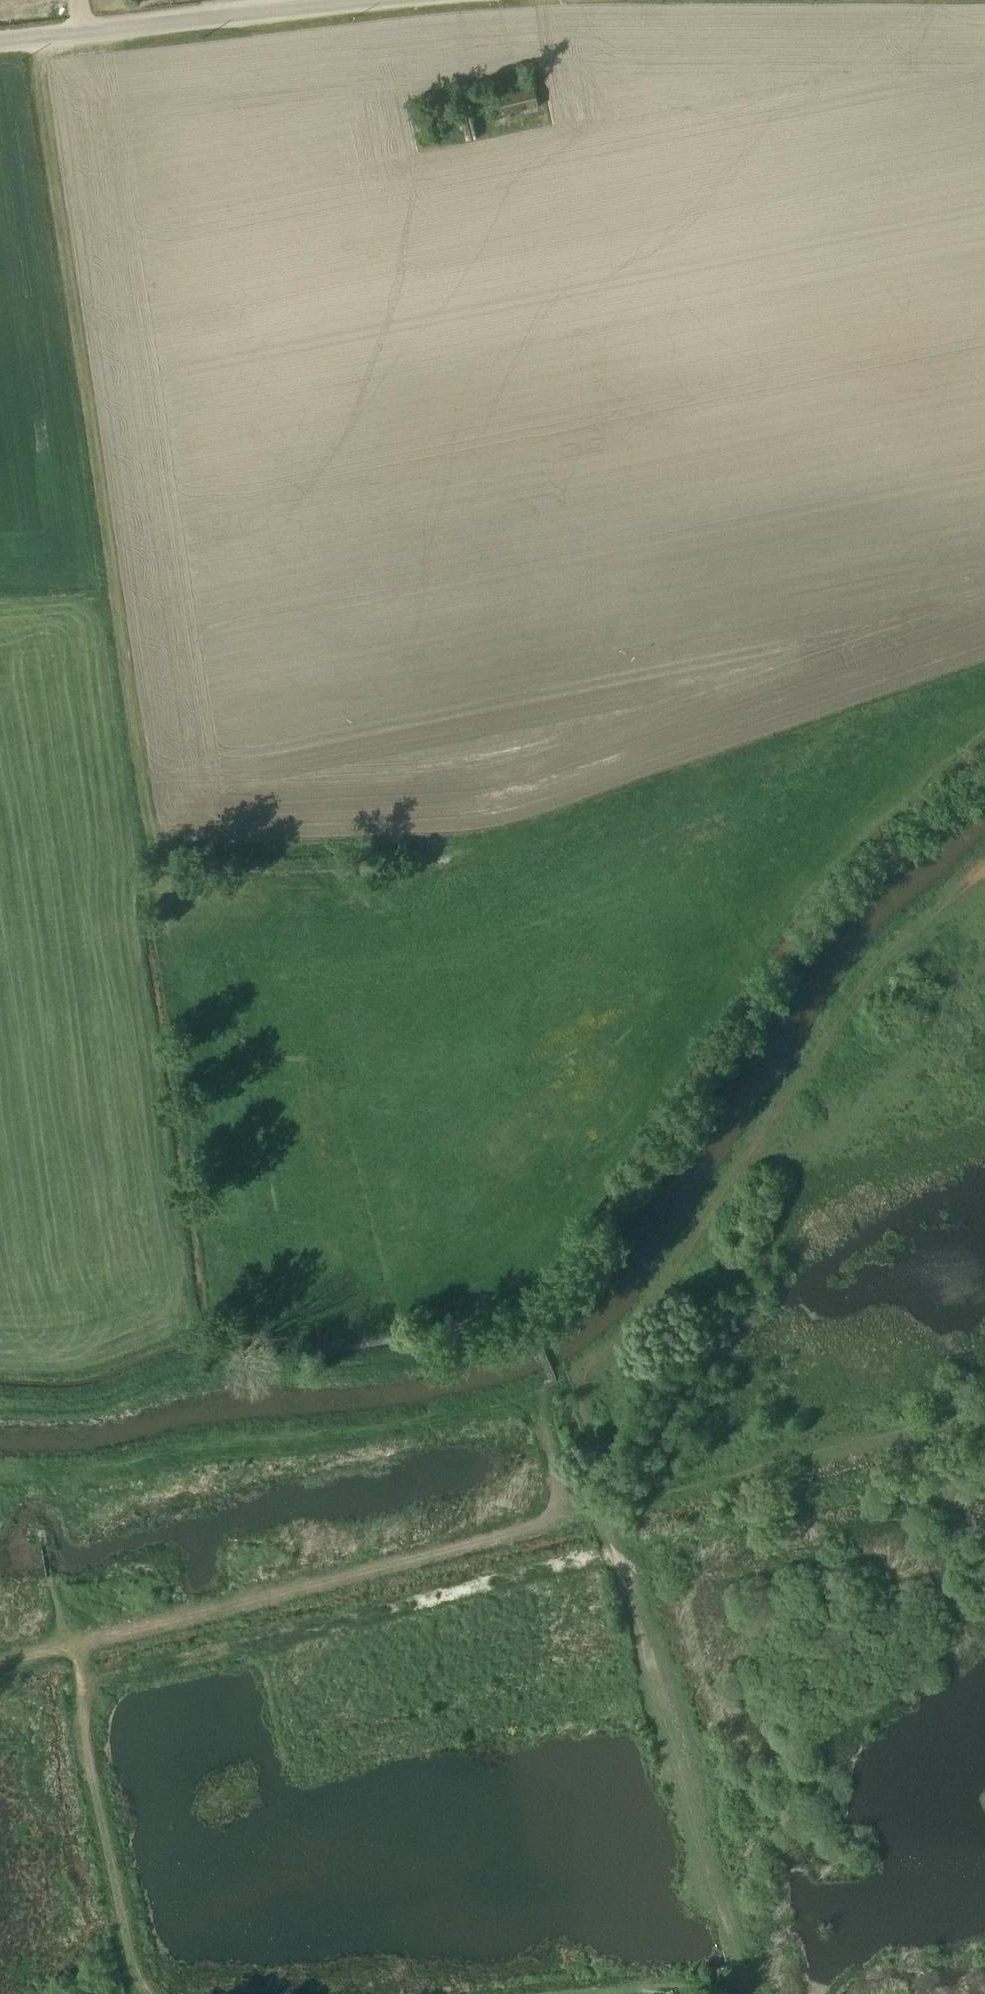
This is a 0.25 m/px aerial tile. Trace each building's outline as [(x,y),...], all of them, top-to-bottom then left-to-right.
[(533,81),(475,93),(478,112),(481,111),(482,117),(503,113),(503,115),(539,107),(533,81)] [(470,102),(460,104),(467,140),(476,138),(470,102)]
